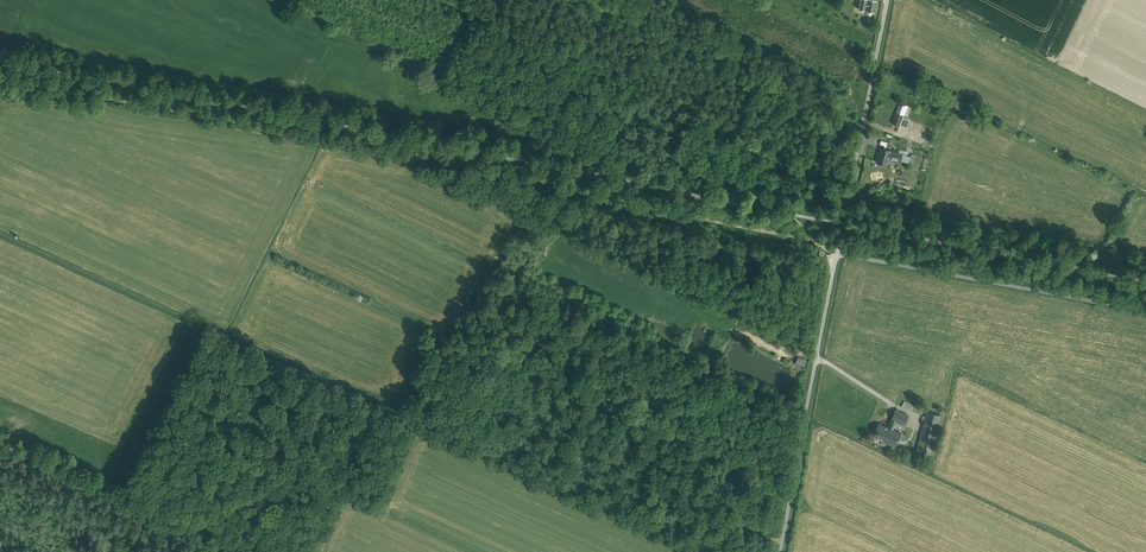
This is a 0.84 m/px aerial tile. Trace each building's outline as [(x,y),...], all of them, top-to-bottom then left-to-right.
[(867,3),(859,1),(858,1),(856,8),(874,12),(877,0),(876,0),(867,0),(867,3)] [(906,107),(900,105),(897,114),(902,116),(906,107)] [(903,116),(899,126),(906,129),(910,119),(907,118),(911,108),(906,107),(902,116),(903,116)] [(902,116),(897,114),(893,123),(899,126),(903,116),(902,116)] [(889,158),(890,151),(891,151),(886,150),(883,149),(881,148),(877,162),(887,165),(889,158)] [(890,151),(889,158),(900,161),(902,154),(890,151)] [(911,157),(906,155),(904,162),(912,164),(914,158),(911,157)] [(913,405),(904,401),(901,406),(910,410),(913,405)] [(908,415),(895,409),(888,427),(891,428),(893,429),(896,421),(904,425),(908,415)] [(926,412),(915,456),(929,460),(940,415),(926,412)] [(888,427),(878,423),(873,437),(882,441),(881,444),(884,445),(885,442),(891,428),(888,427)] [(891,428),(885,442),(895,446),(901,433),(893,429),(891,428)]
